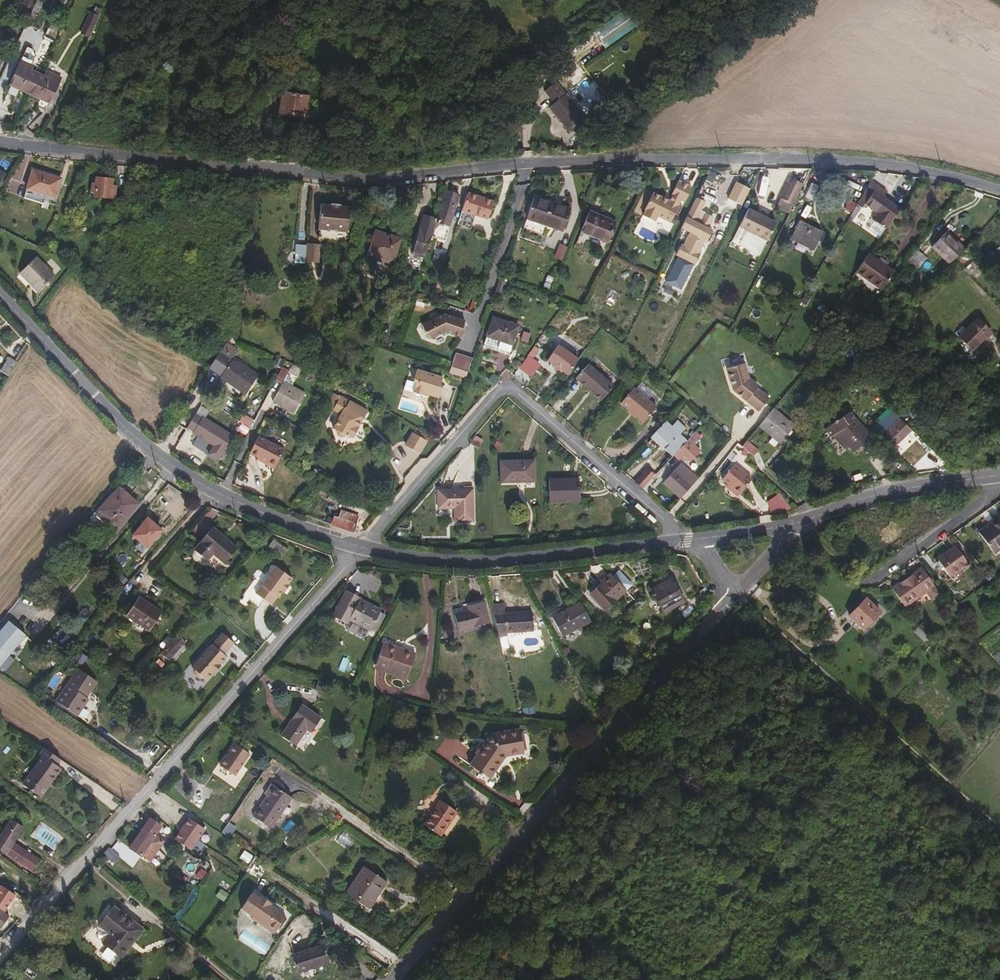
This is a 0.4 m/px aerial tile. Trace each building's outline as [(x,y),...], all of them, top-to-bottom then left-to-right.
[(31,27),(36,16),(31,13),(25,25),(31,27)] [(83,42),(94,21),(86,17),(75,38),(83,42)] [(29,94),(38,74),(29,70),(31,65),(20,60),(9,84),(10,85),(6,93),(15,96),(18,89),(29,94)] [(49,102),(60,77),(48,72),(46,77),(38,74),(29,94),(49,102)] [(578,112),(551,73),(539,82),(547,94),(542,97),(549,107),(562,124),(578,112)] [(303,116),(307,95),(282,91),(278,112),(303,116)] [(53,198),(59,178),(31,170),(25,189),(53,198)] [(741,198),(748,181),(725,171),(711,204),(720,207),(726,192),(741,198)] [(110,199),(112,178),(95,177),(94,197),(110,199)] [(758,177),(757,193),(763,194),(765,177),(758,177)] [(791,205),(800,187),(801,185),(788,178),(778,199),(791,205)] [(668,223),(676,206),(675,206),(678,200),(682,202),(689,188),(676,181),(668,195),(670,196),(667,201),(664,200),(663,202),(659,200),(660,198),(650,193),(641,210),(643,210),(640,216),(652,221),(654,216),(668,223)] [(899,208),(882,197),(885,192),(869,182),(855,205),(861,209),(864,204),(877,213),(872,220),(885,229),(899,208)] [(809,201),(817,187),(809,183),(802,197),(809,201)] [(445,223),(451,204),(453,205),(456,194),(443,189),(441,196),(433,223),(430,233),(443,237),(447,223),(445,223)] [(484,219),(491,201),(466,192),(456,226),(470,230),(475,216),(484,219)] [(433,223),(441,196),(429,193),(421,220),(433,223)] [(560,231),(568,208),(531,196),(525,216),(543,222),(542,225),(560,231)] [(825,211),(840,218),(847,203),(832,196),(825,211)] [(706,229),(711,218),(702,214),(701,216),(697,215),(702,202),(694,199),(679,229),(688,233),(682,247),(679,246),(674,256),(694,265),(699,255),(692,252),(698,238),(705,241),(710,231),(706,229)] [(486,220),(493,201),(491,201),(484,219),(486,220)] [(344,237),(346,213),(338,212),(338,211),(327,210),(327,211),(318,210),(317,211),(315,235),(344,237)] [(601,241),(611,221),(586,210),(577,230),(601,241)] [(764,241),(773,223),(745,210),(737,228),(764,241)] [(430,233),(433,223),(421,220),(418,229),(430,233)] [(604,242),(613,222),(611,221),(601,241),(604,242)] [(812,250),(820,232),(798,221),(790,239),(812,250)] [(430,233),(418,229),(415,228),(414,232),(429,237),(430,233)] [(373,258),(380,234),(374,232),(366,256),(373,258)] [(961,249),(943,232),(928,247),(946,264),(961,249)] [(389,264),(397,240),(380,234),(373,258),(389,264)] [(315,269),(316,250),(303,249),(301,268),(315,269)] [(923,258),(913,250),(905,260),(912,265),(915,267),(923,258)] [(894,272),(867,255),(855,273),(881,290),(894,272)] [(52,275),(35,257),(19,272),(36,290),(52,275)] [(498,297),(503,281),(497,279),(492,295),(498,297)] [(460,327),(463,320),(442,314),(420,326),(424,333),(426,332),(430,339),(444,331),(460,336),(462,328),(460,327)] [(506,353),(516,324),(490,315),(482,342),(491,345),(490,348),(506,353)] [(989,334),(974,320),(956,338),(970,351),(984,337),(985,338),(989,334)] [(617,338),(603,326),(599,332),(614,343),(617,338)] [(578,358),(558,343),(547,359),(552,363),(552,364),(560,370),(561,369),(567,373),(578,358)] [(253,376),(242,367),(223,353),(214,365),(220,370),(216,375),(240,393),(253,376)] [(465,372),(470,358),(454,353),(449,367),(465,372)] [(532,374),(539,363),(527,355),(520,366),(532,374)] [(8,374),(16,361),(10,357),(1,370),(8,374)] [(600,400),(615,383),(589,361),(574,378),(600,400)] [(757,388),(748,381),(744,364),(726,370),(732,391),(758,412),(768,399),(756,389),(757,388)] [(291,413),(300,394),(286,387),(278,383),(282,376),(285,371),(278,367),(271,381),(277,384),(269,402),(291,413)] [(430,396),(437,377),(414,370),(412,377),(415,378),(413,383),(410,393),(420,396),(421,393),(426,395),(430,396)] [(287,384),(285,377),(282,376),(278,383),(286,387),(287,384)] [(436,398),(440,387),(437,386),(440,378),(437,377),(430,396),(436,398)] [(655,409),(633,389),(619,404),(642,424),(655,409)] [(353,438),(366,411),(331,395),(325,408),(330,411),(330,412),(340,416),(332,430),(336,432),(335,433),(337,437),(341,439),(345,437),(345,436),(349,438),(349,436),(353,438)] [(793,429),(773,410),(758,426),(779,444),(793,429)] [(870,436),(855,420),(849,413),(824,431),(829,438),(832,437),(836,434),(848,446),(853,452),(870,436)] [(213,450),(225,434),(216,428),(213,432),(190,414),(181,426),(213,450)] [(881,436),(892,425),(885,419),(875,429),(881,436)] [(685,442),(664,422),(648,439),(669,459),(673,455),(685,442)] [(894,442),(905,432),(898,426),(888,436),(894,442)] [(993,441),(989,433),(982,436),(986,444),(993,441)] [(848,446),(836,434),(832,437),(844,449),(848,446)] [(271,466),(280,449),(254,435),(246,452),(254,457),(271,466)] [(417,455),(423,441),(410,435),(403,448),(417,455)] [(756,450),(745,439),(741,444),(740,446),(747,452),(751,455),(756,450)] [(693,455),(685,448),(691,443),(688,440),(685,442),(673,455),(679,460),(683,455),(688,460),(693,455)] [(747,452),(740,446),(731,455),(738,462),(747,452)] [(271,466),(254,457),(253,460),(270,469),(271,466)] [(534,460),(501,460),(502,483),(520,482),(519,480),(534,479),(534,460)] [(691,486),(696,479),(681,464),(680,463),(662,482),(679,498),(691,486)] [(749,481),(732,466),(719,481),(725,485),(737,496),(745,487),(749,481)] [(642,488),(653,476),(648,471),(637,483),(642,488)] [(579,479),(549,480),(550,501),(580,502),(579,479)] [(737,496),(725,485),(722,488),(735,499),(737,496)] [(134,505),(115,488),(97,509),(107,518),(106,520),(114,527),(134,505)] [(470,492),(435,492),(435,509),(451,509),(451,522),(470,523),(470,492)] [(770,513),(786,509),(783,494),(766,498),(770,513)] [(999,515),(998,512),(975,529),(977,531),(987,524),(988,525),(999,515)] [(355,521),(334,513),(330,525),(350,532),(355,521)] [(157,531),(160,527),(146,515),(132,532),(146,544),(157,531)] [(999,519),(999,515),(988,525),(987,524),(977,531),(979,535),(999,519)] [(999,546),(999,519),(979,535),(992,552),(999,546)] [(198,556),(218,533),(210,527),(190,550),(198,556)] [(235,548),(218,533),(198,556),(203,560),(210,552),(222,562),(235,548)] [(283,556),(287,548),(273,539),(268,546),(283,556)] [(938,564),(956,551),(953,546),(934,560),(938,564)] [(946,576),(965,562),(956,551),(938,564),(946,576)] [(285,592),(289,586),(288,585),(292,578),(272,566),(254,592),(272,605),(278,596),(279,597),(283,591),(285,592)] [(924,575),(918,567),(910,573),(916,580),(924,575)] [(924,589),(916,580),(910,573),(889,588),(898,599),(903,595),(907,601),(924,589)] [(625,591),(610,574),(587,595),(604,611),(625,591)] [(930,584),(924,575),(916,580),(924,589),(930,584)] [(670,579),(649,591),(662,614),(683,601),(670,579)] [(352,591),(345,604),(353,609),(348,619),(368,630),(378,610),(358,599),(361,596),(352,591)] [(137,624),(152,607),(136,596),(123,614),(137,624)] [(862,630),(878,612),(863,598),(847,616),(862,630)] [(465,610),(452,614),(456,630),(486,623),(482,601),(464,605),(465,610)] [(526,628),(526,610),(500,611),(498,602),(487,603),(495,635),(502,634),(501,630),(526,628)] [(577,602),(547,615),(556,635),(587,621),(577,602)] [(146,630),(159,611),(152,607),(137,624),(146,630)] [(20,638),(23,634),(7,620),(0,628),(0,662),(20,638)] [(927,638),(916,627),(913,631),(923,641),(927,638)] [(204,678),(224,654),(221,652),(231,641),(219,631),(189,665),(192,668),(193,673),(197,676),(202,676),(204,678)] [(166,659),(183,641),(175,634),(158,653),(166,659)] [(379,642),(372,663),(384,666),(383,672),(404,678),(411,653),(379,642)] [(372,663),(371,668),(383,672),(384,666),(372,663)] [(62,707),(81,687),(68,679),(53,701),(62,707)] [(74,715),(85,699),(82,697),(86,691),(81,687),(62,707),(74,715)] [(301,704),(279,735),(293,745),(305,729),(309,731),(319,717),(301,704)] [(488,733),(466,765),(486,779),(502,757),(521,753),(518,729),(488,733)] [(235,776),(251,753),(235,742),(219,765),(235,776)] [(40,797),(60,772),(62,769),(57,766),(61,760),(44,749),(40,756),(42,758),(22,784),(40,797)] [(270,827),(291,797),(270,784),(263,793),(266,796),(253,816),(270,827)] [(436,834),(453,811),(437,800),(421,823),(436,834)] [(151,860),(166,838),(158,833),(164,824),(151,816),(130,847),(151,860)] [(188,817),(174,839),(192,850),(206,828),(188,817)] [(13,843),(24,827),(12,820),(0,834),(0,851),(3,854),(4,855),(13,843)] [(38,859),(13,843),(4,855),(29,871),(38,859)] [(109,847),(99,857),(110,866),(119,856),(109,847)] [(374,897),(385,881),(364,867),(344,894),(368,910),(376,899),(374,897)] [(274,935),(289,916),(256,889),(240,909),(274,935)] [(117,958),(140,931),(111,906),(95,924),(107,934),(99,943),(117,958)] [(325,962),(321,949),(294,957),(297,971),(325,962)]
